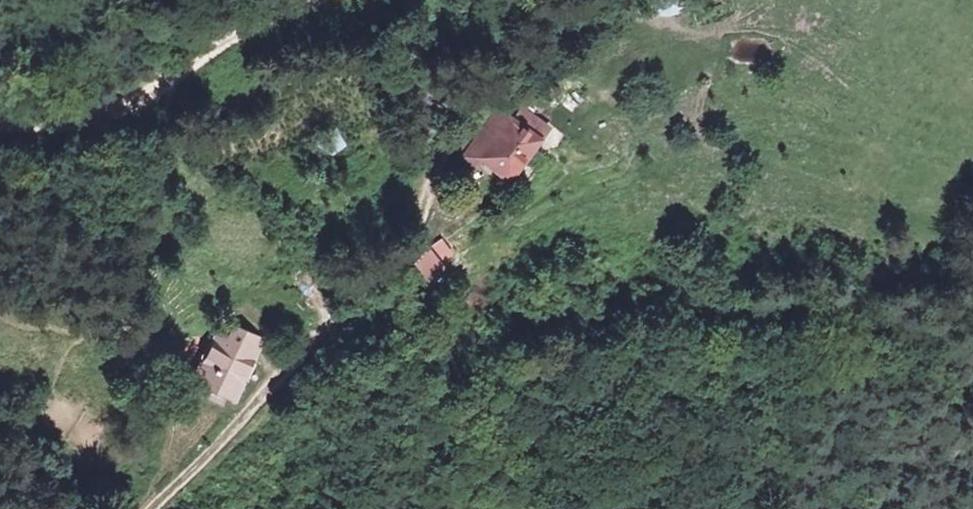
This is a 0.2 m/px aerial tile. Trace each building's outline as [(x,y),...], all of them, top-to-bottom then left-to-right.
[(655,16),(680,13),(679,0),(654,0),(655,16)] [(503,131),(482,118),(453,166),(465,174),(470,164),(502,183),(534,131),(511,117),(503,131)] [(428,253),(410,242),(398,260),(416,273),(428,253)] [(272,333),(241,314),(205,366),(240,386),(272,333)]
